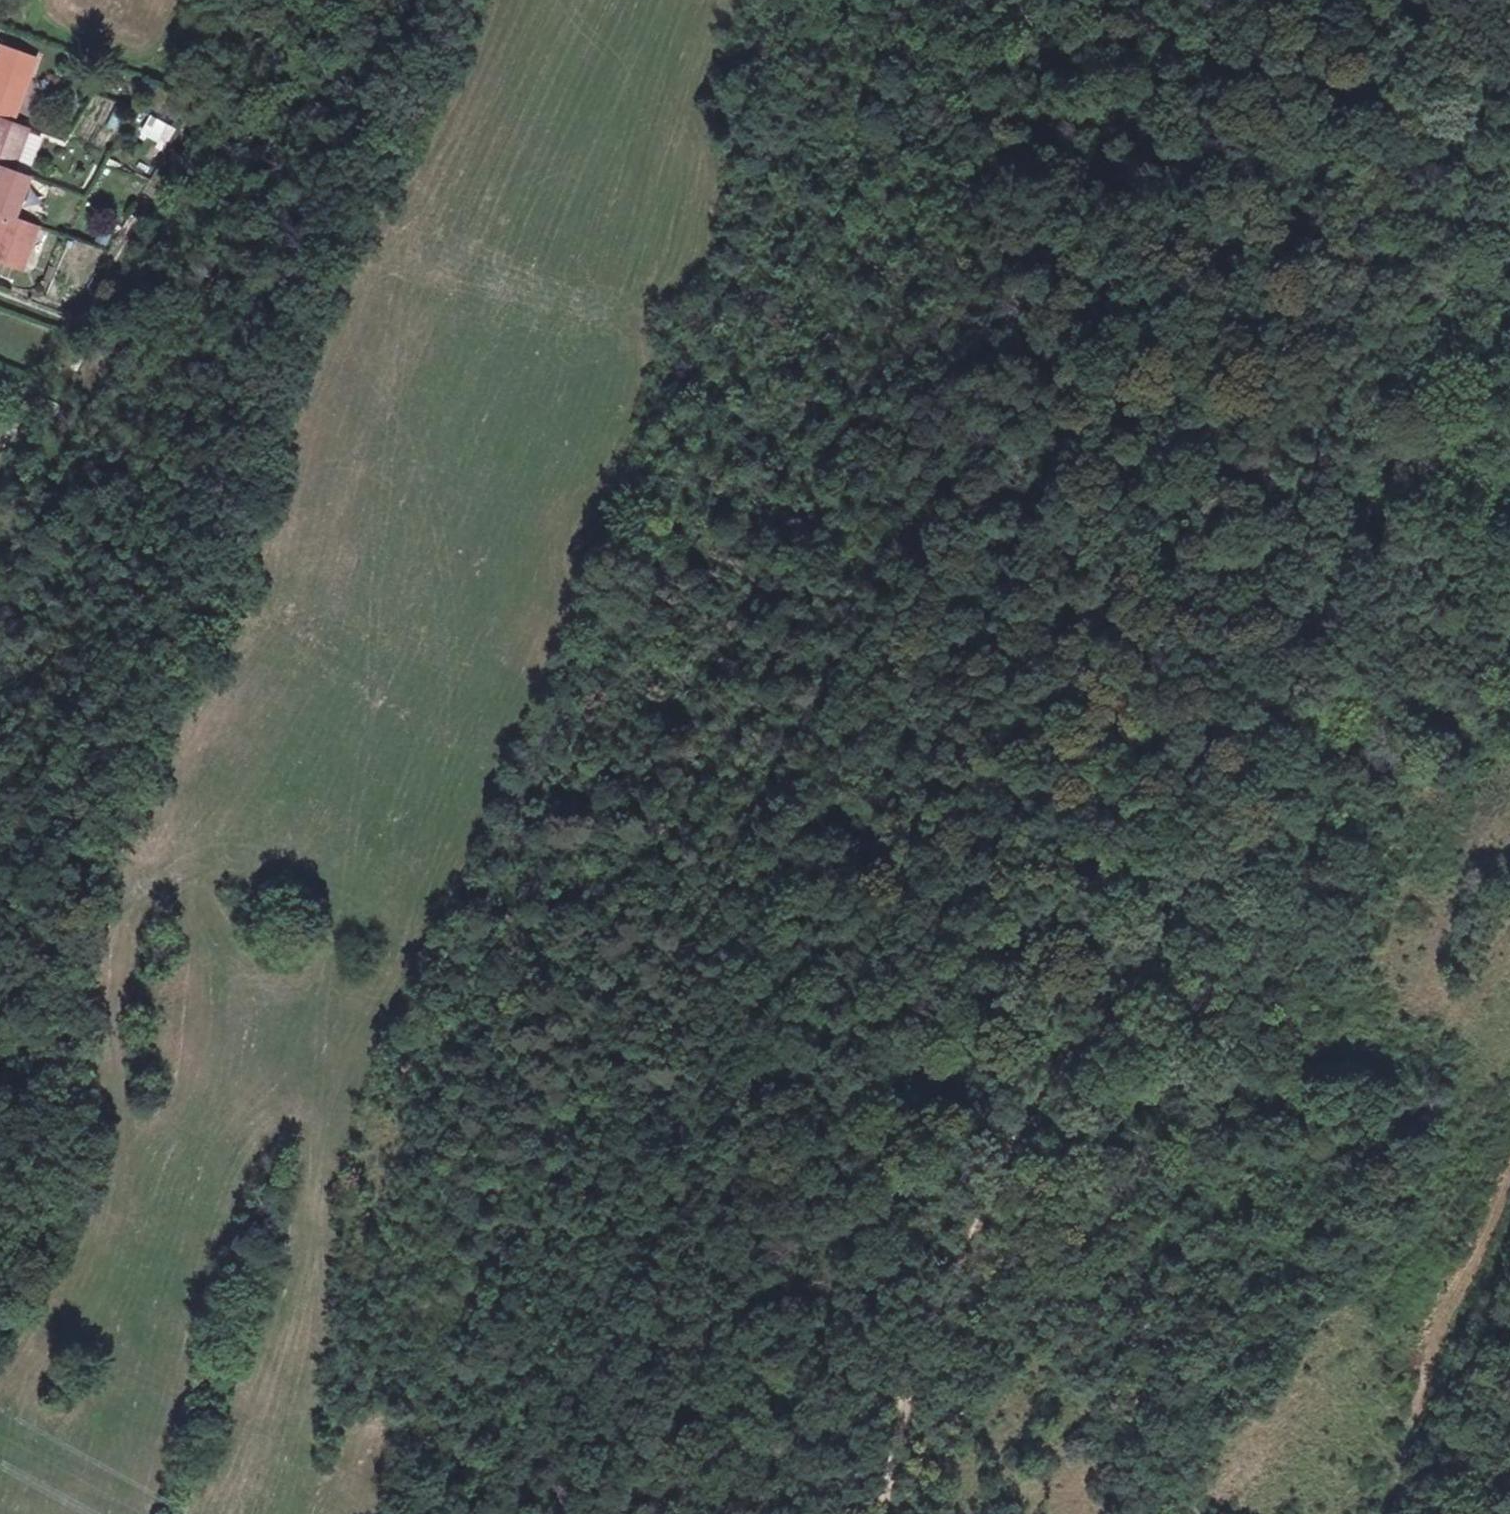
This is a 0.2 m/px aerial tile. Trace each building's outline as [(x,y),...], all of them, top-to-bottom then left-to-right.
[(14,123),(37,58),(0,45),(0,118),(14,123)] [(181,93),(175,107),(182,111),(189,96),(181,93)] [(14,170),(30,129),(14,123),(0,118),(0,165),(14,170)] [(169,124),(156,148),(164,152),(176,129),(169,124)] [(15,218),(31,176),(14,170),(0,165),(0,212),(15,218)] [(23,269),(38,226),(15,218),(0,212),(0,261),(23,269)]
